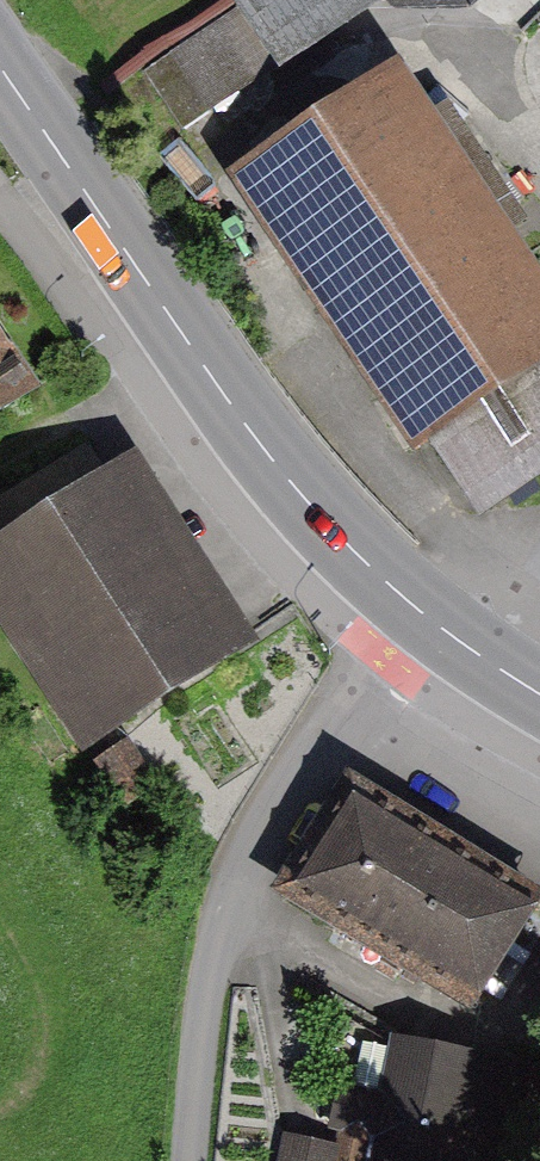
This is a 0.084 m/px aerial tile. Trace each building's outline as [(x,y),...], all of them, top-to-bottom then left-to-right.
[(145,75),(185,134),(385,0),(257,0),(145,75)] [(507,14),(526,0),(496,0),(507,14)] [(225,184),(410,462),(427,451),(476,524),(539,482),(539,280),(399,68),(225,184)] [(40,369),(0,308),(0,396),(40,369)] [(0,521),(0,612),(82,741),(260,629),(136,435),(0,521)] [(343,753),(269,876),(472,999),(539,887),(539,871),(343,753)] [(390,1022),(366,1157),(390,1160),(496,1160),(517,1044),(390,1022)] [(275,1124),(269,1160),(325,1160),(330,1132),(275,1124)]
